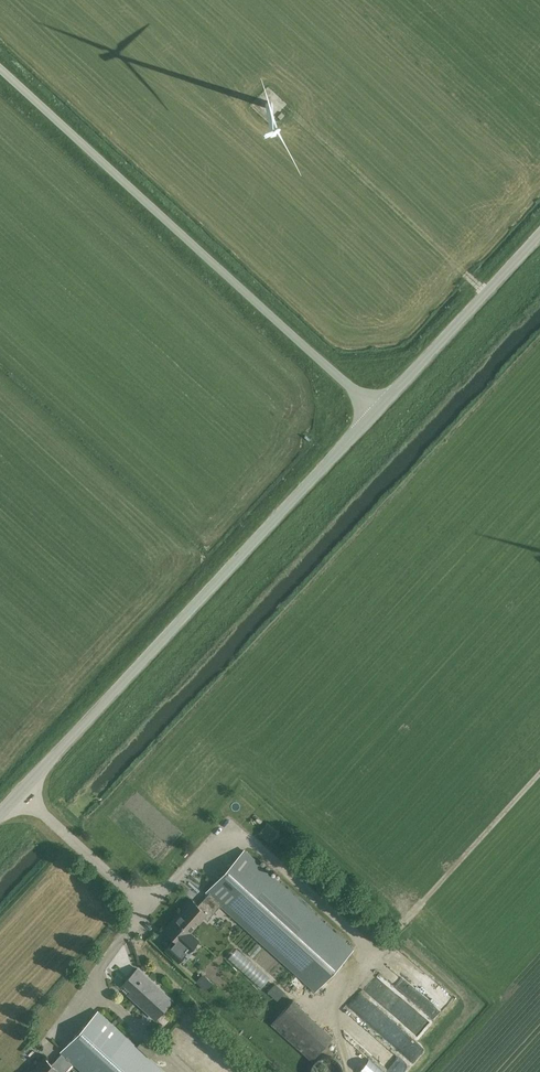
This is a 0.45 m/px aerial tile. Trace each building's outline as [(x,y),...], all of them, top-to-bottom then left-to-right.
[(267,826),(262,832),(270,839),(275,834),(267,826)] [(221,905),(315,990),(352,949),(245,851),(207,892),(209,893),(221,905)] [(172,942),(166,949),(179,961),(180,962),(186,955),(185,954),(183,952),(186,949),(189,951),(199,940),(191,933),(189,932),(203,917),(207,920),(221,905),(209,893),(198,905),(191,899),(185,906),(186,907),(166,930),(176,939),(173,943),(172,942)] [(261,986),(266,979),(234,949),(228,955),(261,986)] [(436,989),(440,985),(413,962),(409,966),(400,958),(394,965),(440,1006),(447,999),(436,989)] [(379,968),(404,992),(409,986),(384,962),(379,968)] [(138,968),(121,987),(125,983),(132,989),(128,994),(155,1019),(172,1000),(138,968)] [(363,990),(396,1019),(426,1028),(392,998),(395,987),(386,985),(385,987),(379,986),(371,978),(365,984),(363,990)] [(275,983),(268,992),(277,1001),(284,992),(275,983)] [(62,1053),(73,1063),(83,1071),(165,1071),(99,1011),(61,1052),(62,1053)] [(407,1054),(411,1040),(395,1035),(390,1048),(407,1054)] [(22,1057),(26,1063),(36,1057),(33,1051),(22,1057)] [(392,1071),(397,1071),(403,1066),(391,1054),(385,1060),(378,1051),(375,1054),(392,1071)] [(52,1064),(44,1057),(31,1071),(56,1071),(58,1071),(59,1071),(65,1071),(73,1063),(62,1053),(52,1064)]
